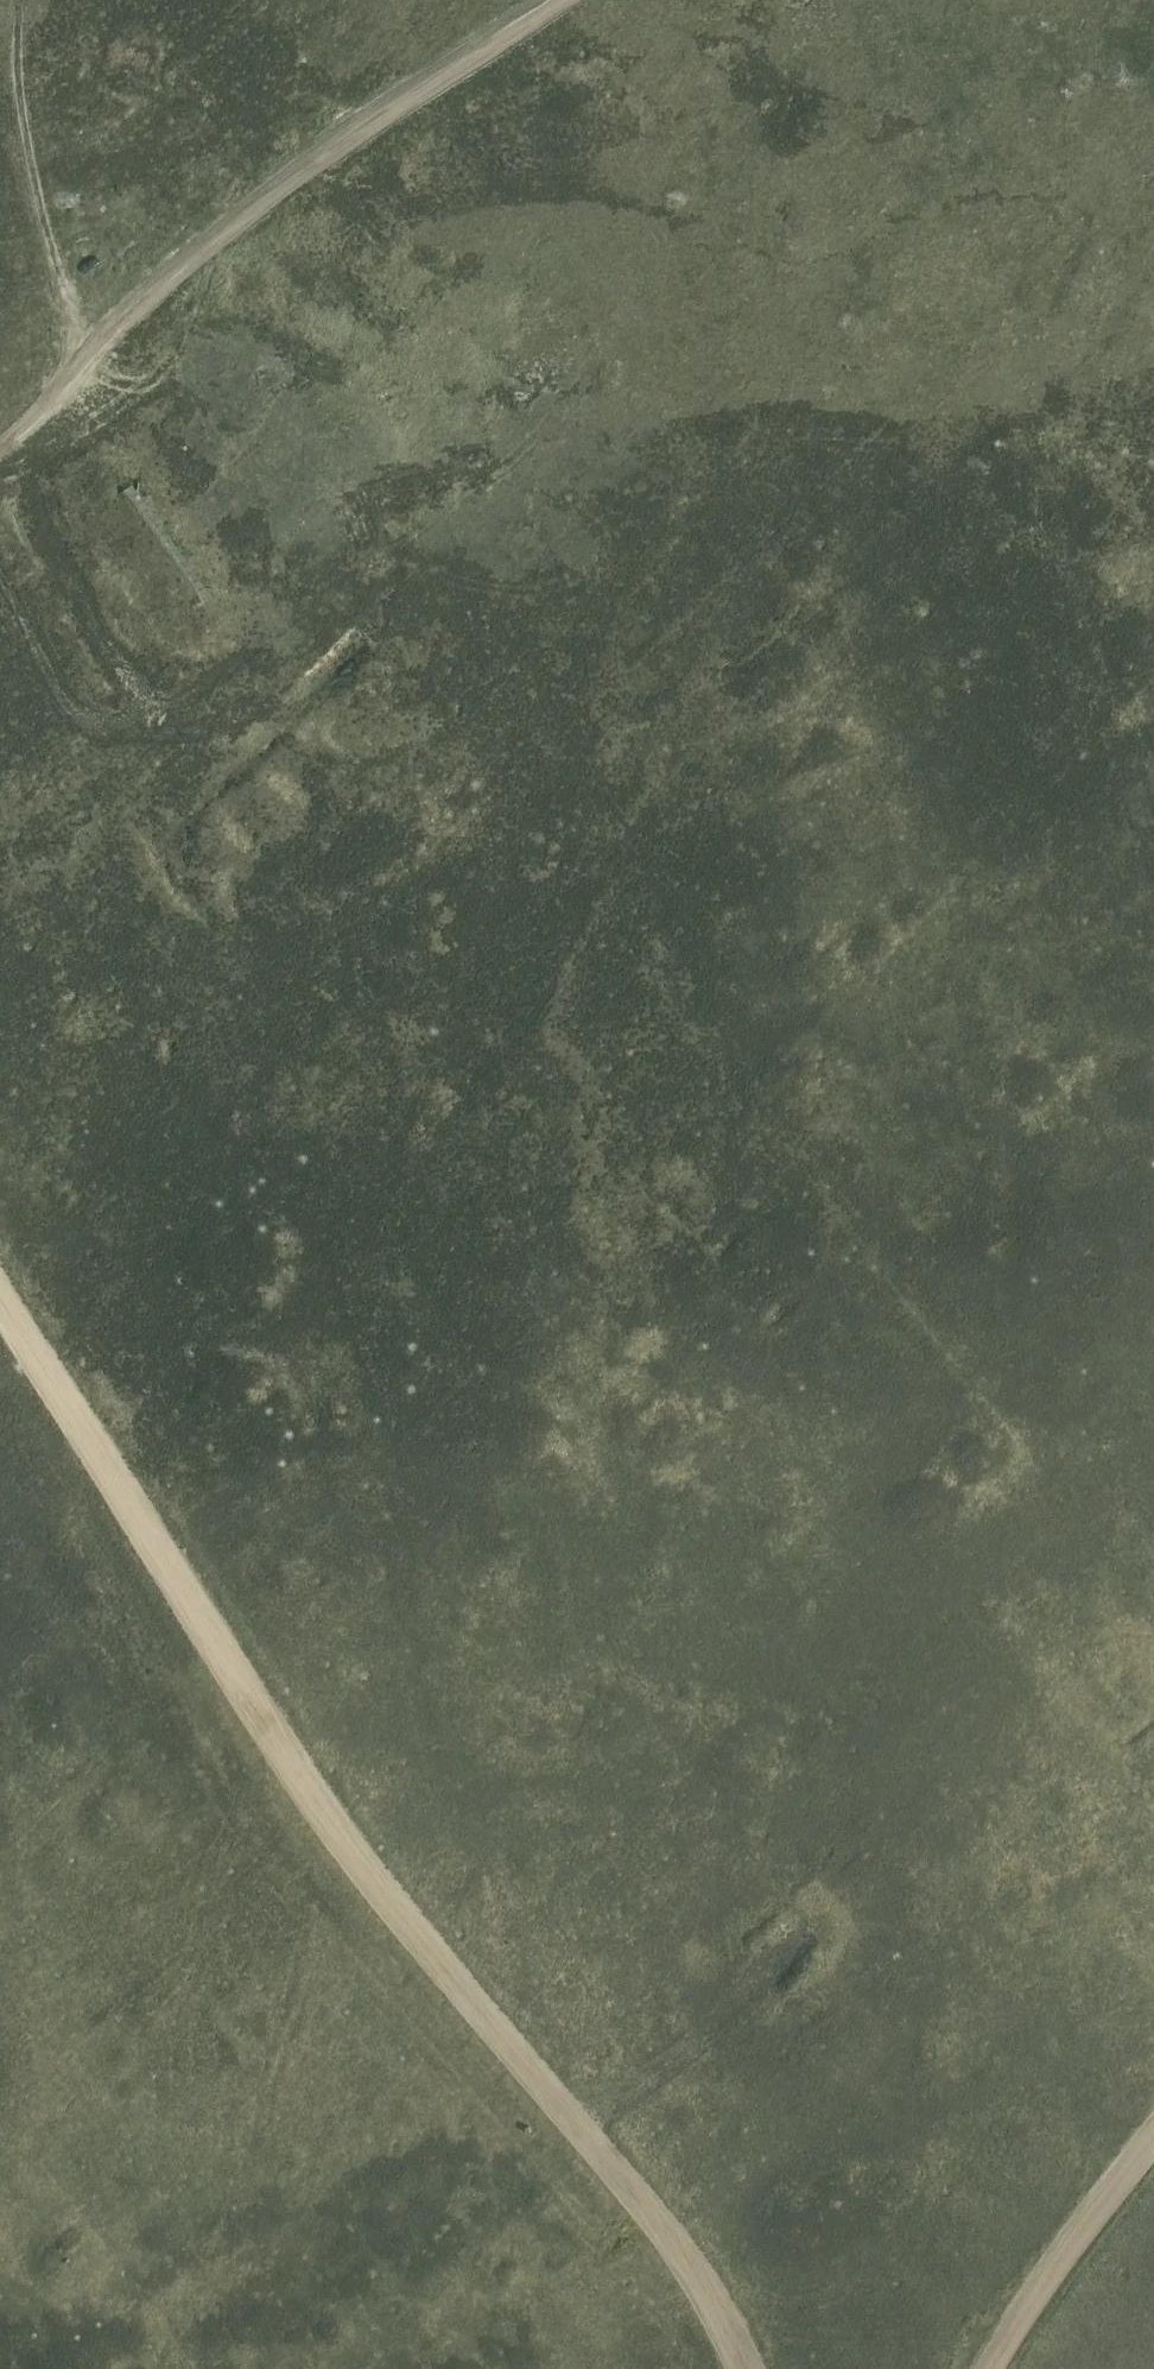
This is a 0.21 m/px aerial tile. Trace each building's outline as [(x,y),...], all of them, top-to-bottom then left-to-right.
[(75,206),(76,194),(57,192),(56,205),(75,206)] [(71,243),(76,255),(95,246),(90,235),(71,243)]
